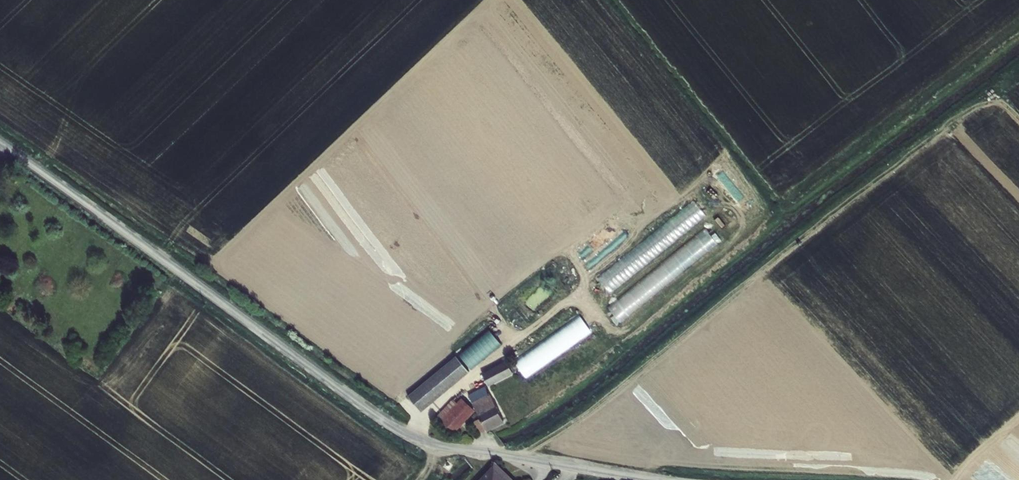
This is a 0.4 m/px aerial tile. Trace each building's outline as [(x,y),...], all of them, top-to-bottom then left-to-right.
[(608,293),(706,217),(695,202),(596,278),(608,293)] [(707,227),(608,308),(619,322),(672,279),(672,280),(717,243),(711,236),(713,234),(707,227)] [(580,316),(519,357),(530,374),(591,333),(580,316)] [(462,347),(415,386),(428,401),(475,362),(462,347)] [(486,367),(482,370),(487,381),(515,369),(510,358),(486,367)] [(469,394),(481,416),(484,415),(491,427),(506,419),(486,385),(469,394)] [(453,428),(476,409),(463,397),(441,415),(453,428)] [(484,415),(481,416),(475,419),(482,431),(491,427),(484,415)] [(495,460),(473,479),(517,479),(495,460)]
